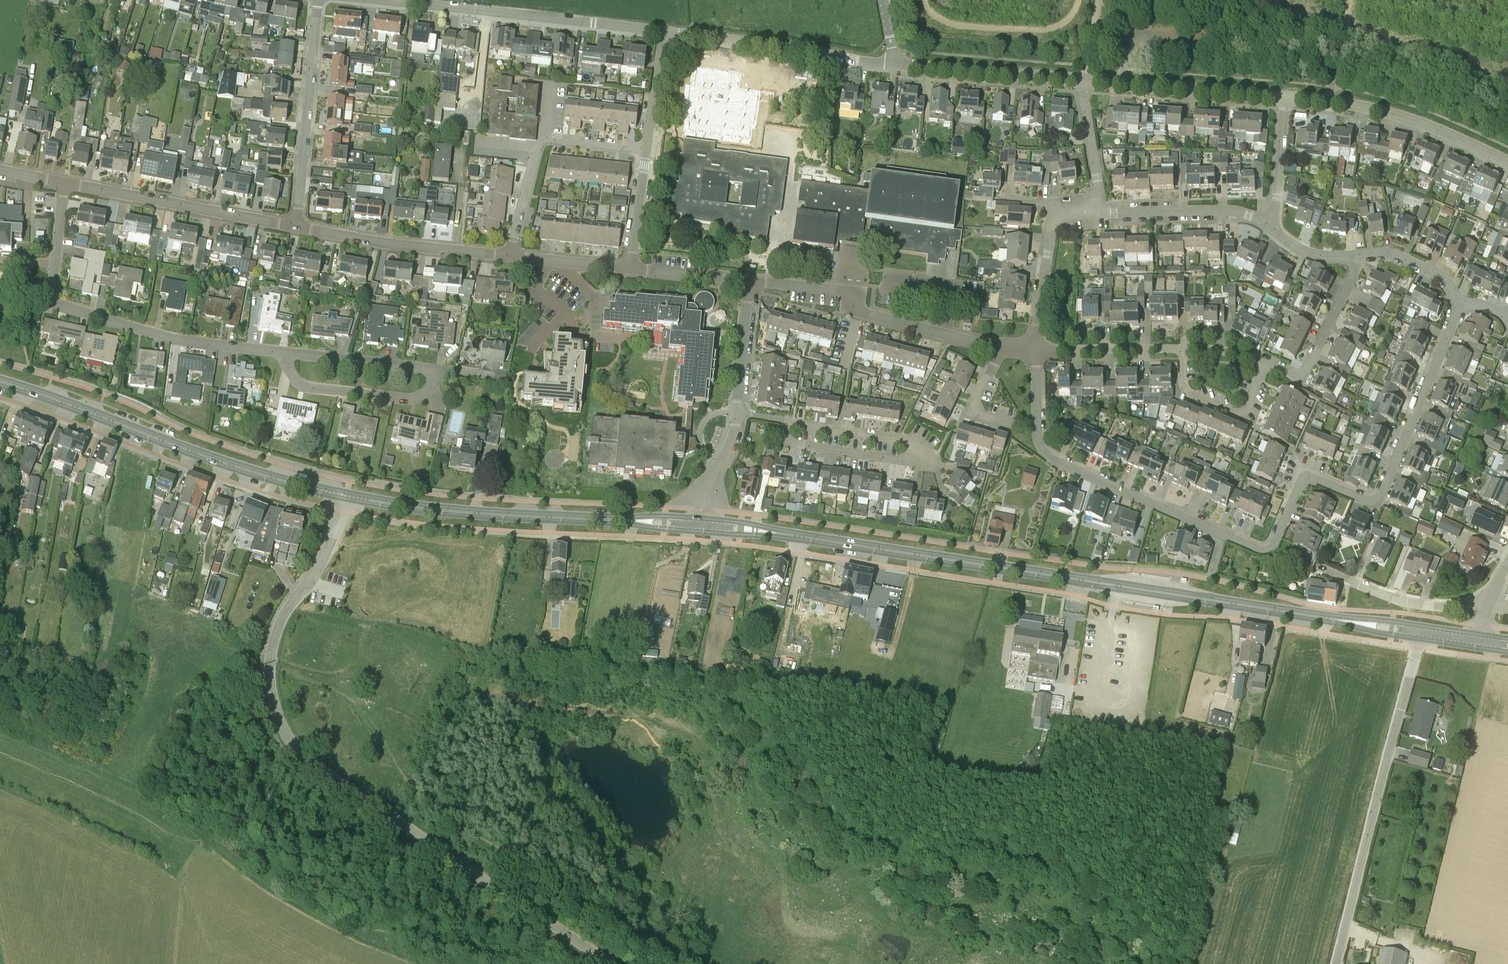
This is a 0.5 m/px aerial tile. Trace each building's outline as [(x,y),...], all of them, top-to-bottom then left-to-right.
[(197,1),(197,0),(181,0),(180,4),(189,7),(195,8),(197,1)] [(201,10),(200,15),(206,16),(208,11),(209,12),(211,4),(208,3),(208,0),(197,0),(197,1),(202,2),(200,9),(201,10)] [(218,14),(224,15),(228,0),(216,0),(215,5),(211,4),(209,12),(210,12),(208,17),(217,19),(218,14)] [(224,15),(230,17),(238,19),(239,19),(240,11),(237,10),(239,0),(228,0),(224,15)] [(258,1),(255,0),(247,0),(244,11),(240,11),(239,19),(238,19),(237,24),(235,33),(242,35),(246,20),(254,22),(255,14),(258,1)] [(259,28),(268,29),(268,26),(270,16),(266,16),(269,3),(258,1),(255,14),(254,22),(259,23),(259,28)] [(268,26),(283,28),(287,6),(276,4),(274,17),(270,16),(268,26)] [(289,30),(295,30),(296,22),(298,8),(287,6),(283,28),(284,29),(289,30)] [(333,37),(338,38),(346,39),(349,15),(335,13),(333,37)] [(349,15),(346,39),(359,40),(359,45),(365,46),(366,32),(360,32),(362,16),(349,15)] [(388,19),(375,18),(372,41),(377,42),(378,34),(386,35),(388,19)] [(388,19),(386,35),(394,36),(393,44),(398,45),(397,51),(404,52),(405,38),(399,37),(401,21),(388,19)] [(433,62),(440,62),(442,42),(428,41),(429,30),(414,28),(411,55),(426,57),(426,56),(433,57),(433,62)] [(511,56),(515,33),(494,31),(492,49),(498,50),(498,52),(511,53),(511,56)] [(514,42),(515,33),(511,56),(531,58),(534,34),(528,33),(526,44),(514,42)] [(438,81),(438,85),(436,108),(434,123),(441,124),(442,109),(455,111),(458,79),(454,78),(456,62),(453,61),(455,51),(476,54),(479,35),(467,34),(466,38),(460,37),(443,35),(442,42),(440,62),(438,77),(438,81)] [(551,60),(552,58),(551,58),(552,47),(539,45),(541,34),(534,34),(531,58),(551,60)] [(267,39),(251,37),(251,44),(267,46),(267,39)] [(551,58),(552,58),(572,60),(574,42),(564,41),(564,39),(553,38),(552,47),(551,58)] [(601,67),(604,42),(598,41),(596,52),(583,50),(581,64),(601,67)] [(621,67),(623,55),(609,53),(611,42),(604,42),(601,67),(621,69),(621,67)] [(265,47),(264,54),(279,55),(293,57),(294,45),(280,44),(272,43),(272,46),(269,46),(269,47),(265,47)] [(628,69),(644,71),(646,50),(631,49),(631,45),(624,44),(623,55),(621,67),(628,68),(628,69)] [(345,46),(344,46),(334,45),(333,54),(344,55),(345,46)] [(119,55),(127,57),(130,49),(122,47),(119,55)] [(163,51),(151,49),(149,58),(161,61),(163,51)] [(165,60),(181,61),(181,53),(166,52),(165,60)] [(278,67),(292,69),(293,57),(279,55),(264,54),(253,53),(252,59),(275,61),(274,67),(278,67)] [(373,67),(374,58),(361,57),(360,65),(373,67)] [(357,62),(333,60),(331,73),(347,74),(354,75),(354,67),(356,67),(357,62)] [(392,61),(392,77),(402,77),(403,61),(392,61)] [(130,65),(122,62),(118,71),(126,75),(130,65)] [(689,84),(685,84),(681,117),(684,118),(682,134),(750,144),(752,127),(755,128),(759,100),(760,90),(739,87),(741,71),(691,64),(689,84)] [(347,74),(331,73),(330,86),(354,88),(355,83),(346,82),(347,74)] [(99,74),(95,81),(101,85),(101,84),(103,85),(106,79),(99,74)] [(223,74),(217,97),(235,98),(237,75),(223,74)] [(207,85),(209,77),(200,75),(199,77),(195,76),(194,82),(207,85)] [(599,87),(600,76),(595,75),(594,82),(592,82),(591,86),(599,87)] [(22,107),(27,80),(15,77),(8,112),(20,113),(21,107),(22,107)] [(277,79),(272,78),(262,77),(261,89),(273,90),(272,97),(288,99),(290,86),(277,84),(277,79)] [(535,142),(537,123),(538,119),(535,118),(536,108),(538,89),(518,87),(511,87),(512,79),(499,78),(498,90),(491,89),(488,117),(489,117),(488,123),(485,123),(484,135),(510,138),(509,140),(526,141),(535,142)] [(854,85),(844,84),(842,95),(841,95),(840,105),(851,107),(850,112),(862,113),(864,99),(857,98),(858,89),(853,88),(854,85)] [(873,86),(870,110),(870,113),(871,114),(872,115),(876,116),(877,115),(878,114),(879,110),(886,111),(885,117),(892,118),(895,93),(894,97),(888,96),(889,88),(873,86)] [(372,88),(357,87),(356,94),(372,96),(372,88)] [(918,90),(901,89),(900,98),(902,98),(901,107),(909,108),(908,112),(923,114),(924,99),(917,99),(918,90)] [(932,91),(929,120),(944,121),(944,123),(952,124),(954,108),(946,107),(948,93),(932,91)] [(983,120),(984,105),(974,104),(975,95),(961,94),(959,114),(973,115),(973,119),(983,120)] [(286,122),(287,108),(273,107),(273,102),(245,100),(235,98),(217,97),(216,104),(232,105),(232,104),(243,105),(243,110),(262,112),(263,113),(263,118),(265,119),(286,122)] [(1008,98),(994,97),(992,116),(1003,116),(1002,122),(1012,123),(1013,111),(1007,111),(1008,98)] [(353,100),(329,98),(328,111),(343,113),(344,105),(352,106),(353,100)] [(1023,99),(1022,99),(1020,120),(1030,121),(1029,126),(1042,127),(1043,115),(1037,115),(1038,100),(1037,100),(1037,101),(1023,99)] [(1067,103),(1052,101),(1051,116),(1055,116),(1054,130),(1071,131),(1072,114),(1066,114),(1067,103)] [(570,129),(575,129),(577,105),(565,103),(564,120),(571,121),(570,129)] [(577,105),(575,129),(580,130),(581,122),(588,123),(590,106),(577,105)] [(590,106),(588,123),(595,124),(594,131),(599,132),(602,107),(590,106)] [(422,122),(432,123),(434,109),(423,107),(422,122)] [(605,125),(612,126),(614,109),(602,107),(599,132),(604,132),(605,125)] [(86,111),(75,109),(71,136),(69,146),(73,147),(72,150),(75,151),(73,158),(74,158),(73,164),(74,165),(74,164),(80,165),(80,166),(87,167),(89,153),(96,154),(98,141),(81,138),(86,111)] [(618,134),(623,134),(626,110),(614,109),(612,126),(619,126),(618,134)] [(1115,125),(1127,126),(1129,111),(1114,109),(1114,116),(1107,115),(1106,131),(1115,132),(1115,125)] [(1147,127),(1148,118),(1149,109),(1142,109),(1142,112),(1129,111),(1127,126),(1147,127)] [(636,128),(638,111),(626,110),(623,134),(628,135),(629,127),(636,128)] [(1154,127),(1167,128),(1169,111),(1155,110),(1154,118),(1148,118),(1147,127),(1147,136),(1153,136),(1154,127)] [(343,113),(328,111),(326,125),(350,127),(351,121),(343,121),(343,113)] [(1180,137),(1187,138),(1188,121),(1182,120),(1183,112),(1169,111),(1167,128),(1181,129),(1180,137)] [(1188,121),(1187,138),(1194,138),(1195,130),(1207,131),(1209,114),(1196,113),(1195,121),(1188,121)] [(44,114),(44,118),(41,133),(50,134),(54,115),(44,114)] [(1207,131),(1220,132),(1218,152),(1226,152),(1227,135),(1228,123),(1221,123),(1221,115),(1209,114),(1207,131)] [(1249,117),(1235,116),(1234,133),(1247,134),(1249,117)] [(24,129),(22,128),(18,153),(31,156),(33,146),(35,147),(37,139),(34,139),(35,132),(41,133),(44,118),(37,117),(37,120),(26,118),(24,129)] [(1247,134),(1247,135),(1255,136),(1254,144),(1266,145),(1267,131),(1261,130),(1262,118),(1249,117),(1247,134)] [(116,154),(113,172),(127,175),(132,153),(137,154),(139,143),(143,119),(137,118),(134,118),(131,138),(119,136),(116,154)] [(157,122),(143,119),(139,143),(148,145),(150,128),(156,129),(157,122)] [(259,125),(248,124),(247,124),(247,131),(250,132),(250,137),(260,138),(259,145),(267,146),(283,147),(285,133),(268,132),(262,131),(262,132),(259,131),(259,125)] [(371,135),(371,126),(355,124),(354,133),(371,135)] [(1323,153),(1324,140),(1319,140),(1320,129),(1308,127),(1308,132),(1299,131),(1297,150),(1323,153)] [(188,147),(188,144),(191,130),(182,128),(178,152),(186,154),(188,147)] [(1330,149),(1340,151),(1342,132),(1332,130),(1330,141),(1324,140),(1323,153),(1329,154),(1330,149)] [(1378,145),(1380,131),(1366,130),(1364,146),(1363,151),(1362,156),(1374,157),(1374,160),(1381,161),(1385,146),(1378,145)] [(48,143),(45,159),(57,161),(59,153),(64,154),(67,134),(56,132),(54,144),(48,143)] [(1342,132),(1340,151),(1350,152),(1350,156),(1356,157),(1357,155),(1362,156),(1363,151),(1364,146),(1358,145),(1352,144),(1353,133),(1342,132)] [(101,170),(113,172),(116,154),(119,136),(120,134),(112,133),(109,148),(104,147),(103,153),(102,153),(100,163),(102,164),(101,170)] [(1234,136),(1227,135),(1226,152),(1233,153),(1234,136)] [(1385,146),(1381,161),(1388,163),(1390,153),(1403,156),(1405,148),(1406,148),(1408,139),(1393,135),(1391,145),(1385,144),(1385,146)] [(349,139),(325,136),(324,150),(340,151),(340,143),(349,144),(349,139)] [(680,171),(678,182),(681,182),(681,184),(670,183),(666,213),(681,215),(681,220),(727,227),(728,220),(732,221),(731,225),(737,225),(735,237),(766,241),(770,216),(768,216),(769,212),(780,214),(784,183),(785,178),(775,176),(777,161),(747,157),(747,156),(746,156),(746,157),(738,155),(737,161),(728,160),(729,153),(728,153),(728,154),(714,152),(715,144),(684,140),(682,155),(677,155),(675,171),(680,171)] [(954,140),(954,154),(965,154),(965,140),(954,140)] [(199,189),(212,191),(215,176),(217,168),(212,167),(213,161),(210,160),(212,149),(211,149),(213,142),(208,141),(207,148),(203,166),(202,173),(199,189)] [(1420,171),(1431,146),(1421,142),(1418,148),(1413,146),(1409,157),(1403,168),(1410,171),(1412,167),(1420,171)] [(452,148),(436,146),(432,180),(448,181),(452,148)] [(1439,170),(1434,168),(1441,151),(1431,146),(1420,171),(1429,175),(1427,179),(1434,181),(1439,170)] [(186,186),(199,189),(202,173),(203,166),(196,164),(191,163),(194,148),(188,147),(186,154),(183,170),(189,171),(186,186)] [(1014,166),(1016,150),(1008,149),(1008,150),(1007,165),(1014,166)] [(363,153),(340,151),(324,150),(323,163),(338,165),(338,170),(373,174),(373,166),(362,165),(363,153)] [(1051,158),(1049,174),(1059,172),(1060,184),(1075,182),(1073,166),(1065,167),(1064,160),(1058,161),(1057,157),(1056,150),(1051,151),(1051,158)] [(145,155),(143,164),(141,177),(157,181),(161,158),(162,154),(147,151),(146,155),(145,155)] [(228,170),(231,152),(225,151),(221,169),(228,170)] [(283,155),(280,155),(280,151),(274,151),(274,155),(268,154),(259,154),(258,163),(257,169),(257,173),(268,174),(269,168),(281,169),(283,155)] [(225,174),(222,193),(235,195),(239,174),(240,166),(241,160),(242,154),(237,153),(235,166),(234,173),(230,172),(225,174)] [(1213,171),(1201,171),(1201,188),(1215,188),(1215,174),(1221,173),(1221,159),(1221,153),(1213,154),(1213,171)] [(1440,184),(1442,180),(1450,184),(1461,160),(1451,155),(1447,165),(1442,162),(1439,170),(1434,181),(1440,184)] [(548,178),(561,180),(563,158),(550,157),(548,178)] [(161,158),(157,181),(173,184),(176,164),(177,162),(161,158)] [(563,158),(561,180),(574,181),(577,160),(563,158)] [(1049,175),(1049,174),(1051,158),(1043,158),(1042,164),(1038,165),(1036,167),(1035,170),(1028,170),(1027,187),(1041,188),(1042,175),(1049,175)] [(1228,159),(1221,159),(1221,173),(1227,173),(1227,187),(1241,187),(1241,174),(1241,170),(1229,170),(1228,159)] [(425,183),(425,179),(427,179),(429,165),(429,161),(424,160),(424,161),(421,160),(419,179),(421,179),(421,183),(425,183)] [(577,160),(574,181),(588,183),(590,161),(577,160)] [(1457,192),(1464,195),(1469,183),(1464,181),(1471,164),(1461,160),(1450,184),(1459,188),(1457,192)] [(588,183),(601,184),(603,163),(590,161),(588,183)] [(603,163),(601,184),(614,186),(616,164),(603,163)] [(1241,187),(1241,191),(1256,191),(1255,178),(1263,179),(1264,164),(1255,163),(1254,174),(1241,174),(1241,187)] [(616,164),(614,186),(627,187),(630,165),(616,164)] [(1187,188),(1201,188),(1201,171),(1194,171),(1193,165),(1181,165),(1181,181),(1187,181),(1187,188)] [(492,168),(490,182),(512,184),(513,171),(492,168)] [(870,183),(869,191),(865,219),(871,220),(869,235),(879,236),(877,249),(927,256),(927,263),(938,264),(939,261),(945,262),(946,250),(955,251),(956,242),(960,243),(962,232),(953,231),(958,191),(959,187),(945,185),(946,177),(886,169),(878,169),(877,175),(871,174),(865,174),(864,182),(870,183)] [(1013,186),(1027,187),(1028,170),(1014,169),(1013,186)] [(1481,196),(1491,173),(1481,169),(1474,185),(1469,183),(1464,195),(1470,198),(1473,192),(1481,196)] [(1162,173),(1162,189),(1174,188),(1174,172),(1162,173)] [(273,177),(268,176),(268,174),(257,173),(255,184),(265,186),(262,201),(277,203),(279,192),(281,193),(282,187),(280,187),(280,186),(271,184),(273,177)] [(973,189),(973,192),(972,200),(992,202),(993,194),(990,194),(990,192),(999,192),(1000,174),(991,173),(991,176),(983,175),(982,190),(973,189)] [(1114,190),(1126,189),(1125,177),(1126,177),(1126,173),(1113,173),(1114,190)] [(1150,177),(1150,189),(1162,189),(1162,173),(1149,173),(1149,177),(1150,177)] [(1501,177),(1491,173),(1481,196),(1489,200),(1487,205),(1494,208),(1499,196),(1494,194),(1501,177)] [(239,174),(235,195),(247,198),(251,176),(239,174)] [(1125,177),(1126,189),(1126,193),(1138,193),(1138,177),(1126,177),(1125,177)] [(1138,177),(1138,193),(1150,193),(1150,189),(1150,177),(1149,177),(1138,177)] [(489,195),(506,197),(510,197),(512,184),(490,182),(489,194),(489,195)] [(825,249),(833,250),(834,242),(838,242),(852,189),(801,182),(798,203),(805,204),(804,214),(797,213),(792,244),(825,249)] [(1345,194),(1356,195),(1356,183),(1345,182),(1345,194)] [(427,190),(426,202),(434,202),(436,203),(438,191),(441,191),(441,186),(428,184),(427,190)] [(342,213),(344,197),(350,198),(351,186),(345,186),(345,189),(339,189),(339,192),(331,191),(331,196),(329,212),(342,213)] [(324,187),(318,187),(316,211),(329,212),(331,196),(323,196),(324,187)] [(424,222),(426,202),(427,190),(419,189),(418,202),(396,199),(394,220),(424,223),(424,222)] [(852,189),(838,242),(861,246),(865,219),(869,191),(852,189)] [(1326,206),(1300,196),(1301,193),(1291,189),(1286,203),(1295,207),(1300,209),(1296,221),(1304,224),(1305,221),(1318,226),(1326,206)] [(53,206),(54,193),(42,193),(41,206),(53,206)] [(357,194),(354,218),(367,219),(369,204),(370,195),(362,195),(357,194)] [(485,194),(483,208),(505,210),(506,197),(489,195),(489,194),(485,194)] [(369,204),(367,219),(381,221),(383,197),(370,195),(369,204)] [(426,202),(424,222),(431,223),(431,226),(446,228),(447,223),(453,223),(454,214),(448,213),(433,211),(434,202),(426,202)] [(1019,204),(995,202),(994,215),(1007,216),(1006,226),(1029,228),(1031,212),(1019,211),(1019,204)] [(1369,217),(1369,220),(1368,220),(1371,237),(1385,234),(1382,218),(1375,219),(1373,206),(1368,207),(1367,202),(1359,204),(1361,218),(1369,217)] [(22,241),(23,218),(22,218),(22,208),(21,208),(21,209),(5,208),(5,207),(0,206),(0,248),(2,248),(2,251),(12,251),(12,241),(22,241)] [(1423,224),(1429,210),(1422,207),(1416,220),(1423,224)] [(1454,212),(1443,207),(1441,213),(1452,218),(1454,212)] [(482,221),(500,223),(504,223),(505,210),(483,208),(482,220),(482,221)] [(78,216),(77,224),(91,227),(94,211),(81,209),(79,216),(78,216)] [(91,227),(99,229),(98,234),(106,236),(104,246),(110,247),(115,225),(105,224),(106,221),(105,221),(107,214),(94,211),(91,227)] [(1347,229),(1354,230),(1355,217),(1347,216),(1347,219),(1335,218),(1335,216),(1333,214),(1329,213),(1327,215),(1323,226),(1322,231),(1323,232),(1323,231),(1332,232),(1331,234),(1346,235),(1347,229)] [(127,240),(129,234),(136,236),(140,220),(126,218),(125,225),(124,225),(124,227),(115,225),(110,247),(116,249),(119,239),(127,240)] [(1397,236),(1410,241),(1416,223),(1401,218),(1397,231),(1398,232),(1397,236)] [(539,240),(553,241),(555,220),(541,219),(539,240)] [(136,236),(150,238),(152,230),(151,230),(153,222),(140,220),(136,236)] [(478,220),(477,234),(498,236),(500,223),(482,221),(482,220),(478,220)] [(555,220),(553,241),(566,243),(568,221),(555,220)] [(566,243),(579,244),(581,223),(568,221),(566,243)] [(1504,221),(1499,234),(1507,238),(1507,223),(1504,221)] [(581,223),(579,244),(592,246),(595,224),(581,223)] [(595,224),(592,246),(606,247),(608,226),(595,224)] [(168,242),(182,245),(185,229),(172,226),(171,234),(170,234),(168,242)] [(608,226),(606,247),(619,248),(621,227),(608,226)] [(1426,232),(1419,247),(1432,253),(1437,242),(1445,245),(1450,234),(1435,227),(1431,234),(1426,232)] [(182,245),(195,247),(197,239),(198,231),(185,229),(182,245)] [(1002,238),(1003,231),(983,229),(982,237),(1002,238)] [(1499,234),(1493,247),(1507,254),(1507,243),(1507,241),(1507,238),(1499,234)] [(1196,251),(1196,235),(1183,235),(1183,239),(1184,251),(1196,251)] [(1208,251),(1208,239),(1208,235),(1196,235),(1196,251),(1208,251)] [(1008,244),(1007,251),(1027,253),(1028,239),(1005,237),(1004,243),(1008,244)] [(1114,253),(1113,237),(1101,237),(1101,243),(1101,253),(1102,253),(1114,253)] [(1126,253),(1126,241),(1126,237),(1113,237),(1114,253),(1125,253),(1126,253)] [(156,257),(159,240),(153,239),(150,255),(148,262),(155,263),(156,257)] [(204,253),(202,265),(208,266),(209,260),(226,263),(227,257),(230,242),(217,239),(216,247),(215,246),(213,255),(204,253)] [(1171,240),(1172,256),(1184,255),(1184,251),(1183,239),(1171,240)] [(1220,239),(1208,239),(1208,251),(1208,255),(1220,255),(1220,239)] [(159,240),(156,257),(162,258),(165,242),(159,240)] [(1138,240),(1126,241),(1126,253),(1125,253),(1125,257),(1138,256),(1138,240)] [(1138,240),(1138,256),(1150,256),(1149,240),(1138,240)] [(1160,256),(1172,256),(1171,240),(1160,240),(1160,256)] [(1470,263),(1477,245),(1465,240),(1462,246),(1460,245),(1459,247),(1452,243),(1444,261),(1452,264),(1451,266),(1458,269),(1464,257),(1470,260),(1469,262),(1470,263)] [(87,244),(85,243),(75,241),(74,248),(86,250),(87,244)] [(227,257),(241,260),(243,252),(242,252),(243,244),(230,242),(227,257)] [(1235,255),(1235,252),(1235,242),(1224,242),(1224,255),(1235,255)] [(1255,247),(1245,242),(1237,259),(1246,264),(1255,247)] [(1089,243),(1089,260),(1102,259),(1102,253),(1101,253),(1101,243),(1089,243)] [(1255,247),(1246,264),(1256,268),(1252,276),(1258,279),(1264,267),(1258,265),(1264,251),(1255,247)] [(1493,247),(1487,260),(1493,263),(1497,265),(1499,261),(1507,265),(1507,254),(1493,247)] [(202,265),(204,253),(205,249),(199,248),(194,271),(201,272),(202,265)] [(276,250),(263,248),(259,263),(272,266),(271,272),(281,274),(284,260),(275,258),(276,250)] [(100,284),(104,265),(106,254),(86,250),(84,256),(87,257),(86,262),(72,259),(70,270),(68,270),(68,273),(69,273),(68,277),(84,280),(82,294),(98,297),(100,286),(100,284)] [(1027,253),(1007,251),(1006,265),(1026,267),(1027,253)] [(290,277),(304,280),(305,272),(308,256),(295,254),(294,261),(284,260),(281,274),(280,282),(289,284),(290,277)] [(320,267),(322,259),(308,256),(305,272),(319,275),(321,267),(320,267)] [(345,276),(352,277),(355,261),(342,259),(341,266),(340,266),(338,274),(335,273),(334,278),(328,276),(326,289),(330,289),(332,290),(334,283),(337,284),(344,279),(345,276)] [(248,274),(250,262),(244,260),(241,273),(248,274)] [(1269,270),(1264,267),(1258,279),(1263,282),(1265,277),(1275,282),(1283,265),(1274,260),(1269,270)] [(355,261),(352,277),(351,282),(365,285),(362,295),(368,297),(369,295),(372,285),(366,284),(366,279),(367,271),(368,264),(355,261)] [(982,261),(982,269),(1001,270),(1002,263),(982,261)] [(250,262),(248,274),(254,275),(256,263),(250,262)] [(396,287),(397,282),(399,266),(385,265),(385,264),(382,286),(396,287)] [(1314,264),(1311,270),(1316,272),(1310,284),(1306,282),(1303,288),(1320,296),(1321,292),(1327,295),(1334,280),(1322,274),(1325,269),(1314,264)] [(100,286),(101,283),(116,286),(114,298),(130,301),(134,284),(141,286),(143,272),(119,268),(118,276),(109,274),(111,267),(104,265),(100,284),(100,286)] [(1288,294),(1294,282),(1288,280),(1293,270),(1283,265),(1275,282),(1284,287),(1282,291),(1288,294)] [(414,300),(420,301),(423,278),(412,277),(413,267),(412,267),(412,268),(399,266),(397,282),(409,283),(409,285),(413,290),(415,290),(414,300)] [(1471,287),(1480,292),(1483,284),(1487,276),(1478,272),(1479,270),(1472,266),(1466,279),(1473,282),(1471,287)] [(434,270),(433,279),(423,278),(420,301),(426,302),(427,293),(429,293),(434,289),(435,286),(447,287),(448,271),(447,271),(448,269),(442,268),(442,270),(435,270),(434,270)] [(1016,279),(1016,272),(1001,270),(1000,291),(1024,293),(1025,280),(1016,279)] [(447,287),(460,289),(459,296),(464,296),(462,306),(468,307),(471,295),(472,295),(475,282),(474,282),(474,283),(461,282),(462,272),(448,271),(447,287)] [(1396,284),(1399,278),(1386,272),(1383,277),(1374,272),(1369,282),(1386,291),(1391,281),(1396,284)] [(322,275),(320,287),(326,289),(328,276),(322,275)] [(513,288),(514,277),(496,276),(496,280),(477,278),(474,299),(497,302),(498,294),(506,295),(506,302),(515,303),(516,289),(513,288)] [(1145,276),(1145,292),(1145,295),(1153,295),(1153,276),(1145,276)] [(1185,276),(1177,276),(1177,295),(1185,295),(1185,276)] [(1483,284),(1480,292),(1489,295),(1496,280),(1487,276),(1483,284)] [(163,280),(161,294),(169,296),(166,310),(181,313),(187,284),(163,280)] [(1496,280),(1489,295),(1498,300),(1499,297),(1505,300),(1507,293),(1507,286),(1496,280)] [(1386,291),(1369,282),(1367,281),(1363,291),(1374,296),(1370,305),(1383,311),(1391,294),(1386,291)] [(372,283),(372,285),(369,295),(375,296),(378,284),(372,283)] [(226,326),(238,328),(245,290),(230,287),(228,297),(231,298),(229,310),(223,309),(225,302),(208,299),(205,315),(222,319),(222,317),(227,318),(226,326)] [(288,290),(278,288),(274,287),(273,293),(287,296),(288,290)] [(1317,301),(1320,296),(1303,288),(1300,295),(1305,298),(1300,308),(1316,316),(1322,304),(1317,301)] [(1408,308),(1418,313),(1420,308),(1428,293),(1418,288),(1414,296),(1409,293),(1404,303),(1402,306),(1408,308)] [(1112,289),(1105,289),(1105,291),(1105,310),(1105,312),(1111,312),(1111,324),(1125,324),(1125,307),(1112,307),(1112,289)] [(998,311),(1013,312),(1014,304),(1023,305),(1024,293),(1000,291),(999,299),(998,311)] [(1099,310),(1105,310),(1105,291),(1091,291),(1091,300),(1084,301),(1084,320),(1099,320),(1099,310)] [(1125,307),(1125,324),(1139,324),(1139,309),(1145,309),(1145,295),(1145,292),(1138,292),(1138,307),(1125,307)] [(1420,308),(1437,317),(1442,307),(1435,303),(1438,298),(1428,293),(1420,308)] [(263,296),(258,329),(259,328),(266,329),(266,331),(282,334),(282,332),(289,333),(292,319),(284,317),(283,323),(276,322),(280,296),(270,294),(269,297),(263,296)] [(694,303),(694,305),(645,300),(645,303),(615,300),(615,302),(610,302),(609,311),(614,311),(614,315),(604,314),(603,327),(643,331),(644,328),(663,330),(661,351),(675,352),(676,351),(684,351),(683,371),(680,371),(678,382),(681,383),(678,407),(687,408),(686,423),(691,423),(692,415),(692,410),(701,411),(702,404),(705,404),(707,385),(710,385),(713,354),(711,354),(713,338),(701,337),(702,330),(700,330),(701,314),(703,314),(705,314),(707,314),(708,313),(710,312),(711,311),(712,310),(713,308),(714,307),(714,305),(714,303),(714,302),(713,300),(713,298),(712,297),(710,296),(709,295),(707,294),(705,294),(704,294),(702,294),(700,295),(699,296),(697,297),(696,298),(695,299),(695,301),(694,303)] [(1192,320),(1205,320),(1205,304),(1191,304),(1191,299),(1185,299),(1185,312),(1191,312),(1191,320),(1192,320)] [(1151,300),(1151,320),(1165,320),(1165,300),(1151,300)] [(1165,320),(1179,320),(1179,300),(1165,300),(1165,320)] [(1205,304),(1205,320),(1205,324),(1212,324),(1212,327),(1218,327),(1218,319),(1225,319),(1225,307),(1223,307),(1223,301),(1212,301),(1212,304),(1205,304)] [(1380,316),(1383,311),(1370,305),(1367,310),(1380,316)] [(370,344),(378,345),(379,337),(388,338),(388,341),(387,346),(394,347),(397,328),(390,327),(383,326),(384,316),(393,317),(393,316),(398,316),(398,309),(381,307),(371,306),(367,336),(371,336),(370,344)] [(1351,318),(1368,326),(1373,317),(1356,308),(1351,318)] [(1242,310),(1232,331),(1244,337),(1252,321),(1245,317),(1248,313),(1242,310)] [(416,331),(415,341),(413,340),(412,346),(430,348),(429,351),(438,352),(439,340),(445,341),(444,346),(453,347),(455,325),(447,324),(449,314),(431,312),(430,320),(431,321),(429,332),(416,331)] [(766,331),(777,334),(781,317),(771,314),(766,331)] [(1252,321),(1244,337),(1257,344),(1262,334),(1267,336),(1271,329),(1274,323),(1256,314),(1252,321)] [(793,315),(792,320),(788,332),(789,332),(799,335),(803,318),(793,315)] [(1275,331),(1282,317),(1278,315),(1274,323),(1271,329),(1275,331)] [(335,336),(342,337),(348,337),(353,321),(344,320),(313,316),(311,337),(319,338),(319,337),(325,337),(325,339),(335,340),(335,336)] [(1482,334),(1490,338),(1492,333),(1488,331),(1491,324),(1472,316),(1468,328),(1482,334)] [(788,332),(792,320),(781,317),(777,334),(788,337),(789,332),(788,332)] [(1351,340),(1366,347),(1365,347),(1367,342),(1362,339),(1363,336),(1364,336),(1368,326),(1351,318),(1349,317),(1345,327),(1352,331),(1351,334),(1354,335),(1351,340)] [(799,335),(810,338),(814,321),(803,318),(799,335)] [(1306,337),(1311,326),(1297,319),(1291,330),(1306,337)] [(1410,326),(1426,333),(1429,325),(1420,321),(1416,319),(1415,321),(1413,321),(1410,326)] [(45,320),(42,334),(50,336),(49,344),(63,347),(65,339),(75,341),(74,349),(81,351),(85,334),(86,329),(45,320)] [(810,338),(820,340),(825,324),(814,321),(810,338)] [(825,324),(820,340),(831,343),(835,327),(825,324)] [(1424,339),(1426,333),(1410,326),(1408,332),(1407,332),(1403,342),(1425,351),(1429,341),(1424,339)] [(1469,342),(1467,347),(1483,354),(1485,348),(1478,345),(1482,334),(1468,328),(1464,326),(1459,337),(1469,342)] [(1306,337),(1291,330),(1286,341),(1300,348),(1306,337)] [(113,366),(119,339),(111,337),(110,340),(85,334),(81,351),(80,359),(113,366)] [(1276,336),(1272,334),(1268,341),(1273,343),(1276,336)] [(860,337),(857,349),(863,351),(863,352),(874,355),(878,338),(867,335),(866,339),(860,337)] [(545,379),(541,379),(523,377),(522,387),(521,400),(532,401),(532,405),(553,407),(553,411),(575,413),(577,397),(582,397),(582,392),(586,349),(587,349),(587,348),(586,348),(587,341),(571,339),(553,338),(553,340),(553,341),(552,355),(544,355),(544,353),(543,353),(545,379)] [(878,338),(874,355),(884,358),(888,346),(889,341),(878,338)] [(1281,351),(1286,341),(1281,339),(1276,349),(1281,351)] [(1338,340),(1333,349),(1351,358),(1356,349),(1361,352),(1363,353),(1366,347),(1351,340),(1349,346),(1338,340)] [(1286,341),(1281,352),(1295,359),(1300,348),(1286,341)] [(1425,351),(1403,342),(1397,357),(1410,363),(1413,357),(1420,361),(1425,351)] [(483,368),(482,379),(500,381),(501,371),(499,371),(500,363),(503,364),(506,344),(497,343),(497,345),(491,344),(486,343),(486,344),(484,344),(481,361),(487,362),(486,369),(483,368)] [(898,348),(897,348),(888,346),(884,358),(883,362),(894,365),(898,348)] [(1504,348),(1498,346),(1493,358),(1499,360),(1503,350),(1504,348)] [(1454,349),(1450,360),(1470,368),(1472,362),(1478,364),(1483,354),(1467,347),(1464,353),(1454,349)] [(909,351),(898,348),(894,365),(904,368),(909,351)] [(1351,358),(1333,349),(1328,359),(1340,365),(1338,370),(1349,376),(1352,370),(1346,367),(1351,358)] [(1507,367),(1507,351),(1503,350),(1499,360),(1498,361),(1504,363),(1503,365),(1507,367)] [(163,368),(165,354),(151,352),(151,355),(139,353),(139,351),(134,386),(154,389),(157,367),(163,368)] [(919,354),(909,351),(904,368),(902,374),(914,377),(915,371),(919,354)] [(930,357),(919,354),(915,371),(925,373),(930,357)] [(205,359),(179,356),(175,385),(173,385),(171,399),(199,403),(201,388),(185,386),(187,369),(203,371),(203,374),(206,375),(205,380),(212,381),(213,376),(214,376),(215,372),(216,362),(205,360),(205,359)] [(1408,369),(1410,363),(1397,357),(1390,372),(1388,372),(1411,382),(1416,372),(1408,369)] [(784,389),(796,391),(797,385),(785,383),(787,365),(796,367),(797,363),(788,361),(788,362),(764,358),(763,364),(760,364),(758,376),(761,377),(759,388),(756,388),(754,400),(757,401),(756,407),(780,410),(780,411),(789,412),(790,408),(781,407),(784,389)] [(937,367),(942,369),(945,362),(941,360),(937,367)] [(1454,378),(1453,380),(1469,387),(1473,377),(1467,375),(1470,368),(1450,360),(1445,370),(1456,375),(1455,378),(1454,378)] [(812,373),(813,364),(804,363),(803,371),(812,373)] [(1046,367),(1046,371),(1050,371),(1051,371),(1056,369),(1056,363),(1049,363),(1046,367)] [(226,393),(219,392),(217,407),(241,410),(243,399),(240,398),(242,382),(255,383),(256,373),(254,373),(254,367),(246,366),(246,365),(241,364),(241,365),(236,365),(236,367),(229,366),(226,393)] [(974,371),(959,364),(954,375),(969,382),(974,371)] [(938,376),(942,369),(937,367),(934,374),(938,376)] [(1070,383),(1070,367),(1065,367),(1065,372),(1059,372),(1060,391),(1070,391),(1071,397),(1077,396),(1077,383),(1070,383)] [(1346,381),(1349,376),(1338,370),(1335,375),(1323,369),(1318,379),(1336,388),(1341,378),(1346,381)] [(1161,370),(1158,371),(1150,371),(1150,382),(1144,382),(1144,395),(1145,401),(1150,401),(1150,405),(1159,405),(1161,396),(1161,390),(1161,370)] [(1172,370),(1169,370),(1161,370),(1161,390),(1161,396),(1161,398),(1173,398),(1173,389),(1172,389),(1172,370)] [(1110,382),(1111,396),(1117,396),(1117,390),(1127,390),(1127,371),(1116,371),(1116,382),(1110,382)] [(1127,371),(1127,390),(1128,402),(1128,403),(1145,403),(1145,401),(1144,395),(1144,382),(1138,382),(1138,371),(1127,371)] [(1083,391),(1094,391),(1093,372),(1083,372),(1083,383),(1077,383),(1077,396),(1083,396),(1083,391)] [(1104,372),(1093,372),(1094,391),(1104,391),(1104,396),(1111,396),(1110,382),(1104,383),(1104,372)] [(1407,392),(1411,382),(1388,372),(1384,382),(1386,383),(1384,389),(1397,394),(1400,389),(1407,392)] [(964,393),(969,382),(954,375),(949,386),(960,391),(964,393)] [(1334,405),(1337,399),(1342,390),(1336,388),(1318,379),(1314,388),(1326,394),(1323,399),(1334,405)] [(1440,383),(1436,393),(1453,400),(1458,402),(1459,399),(1464,397),(1467,389),(1468,389),(1469,387),(1453,380),(1450,379),(1447,386),(1440,383)] [(955,402),(960,391),(949,386),(946,384),(941,396),(955,402)] [(1280,400),(1310,414),(1311,411),(1303,407),(1306,399),(1282,387),(1279,393),(1282,395),(1280,400)] [(816,411),(817,411),(827,412),(829,400),(830,395),(831,390),(820,388),(819,394),(816,411)] [(927,398),(931,390),(926,388),(923,395),(927,398)] [(1397,394),(1384,389),(1382,394),(1379,393),(1375,403),(1382,406),(1398,413),(1403,403),(1395,400),(1397,394)] [(816,411),(819,394),(808,392),(805,409),(816,411)] [(1477,406),(1482,394),(1476,392),(1471,404),(1477,406)] [(1453,400),(1436,393),(1431,403),(1442,408),(1439,414),(1451,419),(1456,408),(1450,406),(1453,400)] [(941,396),(936,407),(950,413),(955,402),(941,396)] [(277,413),(280,414),(276,431),(300,436),(301,432),(303,423),(313,426),(317,407),(301,403),(280,399),(277,413)] [(855,417),(866,418),(869,401),(858,399),(857,404),(855,417)] [(826,417),(837,419),(840,402),(829,400),(827,412),(826,417)] [(1177,403),(1171,400),(1166,413),(1172,415),(1177,403)] [(1308,417),(1310,414),(1280,400),(1277,405),(1274,404),(1272,410),(1296,421),(1300,413),(1308,417)] [(866,418),(877,420),(879,403),(869,401),(866,418)] [(846,403),(843,420),(855,421),(855,417),(857,404),(846,403)] [(877,420),(887,421),(890,404),(879,403),(877,420)] [(923,405),(919,403),(915,410),(919,412),(923,405)] [(1192,408),(1181,403),(1174,418),(1185,423),(1192,408)] [(1394,423),(1398,413),(1382,406),(1375,403),(1374,403),(1370,413),(1371,413),(1369,419),(1371,420),(1383,425),(1385,419),(1394,423)] [(901,406),(890,404),(887,421),(898,423),(901,406)] [(372,448),(374,439),(377,421),(376,422),(357,418),(357,420),(352,419),(355,409),(345,406),(338,437),(348,439),(348,438),(363,442),(362,446),(372,448)] [(946,424),(950,413),(936,407),(931,418),(946,424)] [(1192,408),(1185,423),(1197,428),(1198,425),(1204,410),(1203,413),(1192,408)] [(1198,425),(1209,430),(1215,415),(1204,410),(1198,425)] [(1270,422),(1300,436),(1301,433),(1293,429),(1296,421),(1272,410),(1269,415),(1272,416),(1270,422)] [(400,442),(401,440),(419,444),(419,441),(428,443),(434,416),(427,414),(425,422),(399,416),(396,428),(394,427),(391,440),(400,442)] [(1451,419),(1439,414),(1436,422),(1425,417),(1422,426),(1446,436),(1449,430),(1447,429),(1451,419)] [(38,422),(19,415),(13,431),(24,436),(20,446),(27,449),(38,422)] [(458,470),(474,473),(478,454),(480,454),(481,444),(485,444),(497,446),(502,418),(489,415),(486,433),(467,429),(465,440),(463,440),(461,450),(460,455),(451,454),(449,468),(458,470)] [(1209,430),(1220,435),(1226,420),(1215,415),(1209,430)] [(690,439),(691,423),(686,423),(685,438),(675,437),(676,427),(667,427),(667,429),(656,428),(656,426),(648,425),(649,423),(640,422),(639,425),(629,424),(629,421),(620,420),(620,422),(612,421),(612,424),(601,423),(602,420),(593,420),(591,441),(588,441),(587,442),(586,442),(586,443),(586,444),(586,445),(586,446),(587,446),(588,446),(590,447),(588,469),(597,469),(597,467),(608,468),(607,470),(615,471),(615,473),(624,474),(624,471),(635,472),(635,475),(644,476),(644,474),(652,475),(652,472),(663,473),(662,476),(671,476),(673,457),(684,458),(684,456),(697,450),(697,452),(698,452),(696,447),(694,443),(694,442),(694,439),(690,439)] [(1226,420),(1220,435),(1231,440),(1237,425),(1226,420)] [(1383,425),(1371,420),(1368,426),(1373,429),(1370,438),(1385,444),(1390,434),(1381,430),(1383,425)] [(16,475),(28,480),(38,456),(40,456),(52,428),(38,422),(27,449),(21,463),(16,475)] [(1298,439),(1300,436),(1270,422),(1267,427),(1264,426),(1262,432),(1286,443),(1290,435),(1298,439)] [(1090,430),(1073,423),(1067,437),(1079,442),(1077,447),(1081,449),(1090,430)] [(1093,453),(1098,456),(1105,439),(1100,437),(1101,434),(1095,432),(1097,425),(1093,423),(1090,430),(1081,449),(1092,454),(1093,453)] [(1242,444),(1249,429),(1237,425),(1231,440),(1242,444)] [(1312,426),(1310,431),(1309,431),(1303,447),(1313,452),(1320,435),(1322,430),(1312,426)] [(1442,446),(1446,436),(1422,426),(1418,436),(1428,441),(1426,447),(1437,452),(1439,446),(1442,446)] [(955,442),(967,446),(971,430),(960,427),(955,442)] [(54,439),(61,442),(59,449),(63,450),(58,463),(65,466),(66,466),(66,464),(75,437),(72,436),(71,433),(68,432),(66,434),(57,430),(54,439)] [(978,449),(983,434),(971,430),(967,446),(978,449)] [(1482,443),(1483,444),(1500,451),(1503,444),(1495,440),(1497,435),(1489,431),(1488,431),(1482,443)] [(1007,437),(995,433),(994,437),(991,449),(1003,452),(1007,437)] [(991,449),(994,437),(983,434),(978,449),(990,453),(991,449)] [(1381,455),(1385,444),(1370,438),(1361,434),(1364,436),(1360,446),(1356,444),(1354,450),(1358,452),(1370,456),(1372,451),(1381,455)] [(1330,440),(1320,435),(1313,452),(1323,456),(1330,440)] [(82,458),(88,442),(86,441),(85,439),(82,438),(80,439),(75,437),(66,464),(66,466),(65,466),(63,477),(68,479),(72,469),(77,456),(82,458)] [(1105,439),(1098,456),(1104,458),(1103,459),(1114,464),(1123,444),(1121,443),(1121,441),(1114,438),(1112,439),(1111,442),(1105,439)] [(1330,440),(1323,456),(1333,460),(1340,444),(1330,440)] [(117,446),(105,442),(93,472),(105,477),(105,476),(112,479),(115,463),(111,462),(117,446)] [(1121,461),(1133,466),(1141,448),(1138,447),(1137,444),(1132,442),(1129,443),(1128,446),(1123,444),(1114,464),(1119,466),(1121,461)] [(1167,463),(1156,459),(1147,478),(1158,483),(1163,472),(1169,474),(1174,463),(1176,459),(1174,458),(1180,445),(1176,443),(1169,461),(1168,460),(1167,463)] [(1265,454),(1281,461),(1286,451),(1270,444),(1265,454)] [(1141,448),(1133,466),(1145,471),(1143,476),(1147,478),(1156,459),(1156,458),(1158,453),(1142,446),(1141,448)] [(1444,455),(1437,452),(1426,447),(1423,453),(1412,449),(1408,459),(1425,466),(1430,468),(1434,458),(1437,459),(1443,456),(1444,455)] [(765,460),(763,472),(770,474),(771,469),(772,462),(775,452),(767,450),(765,460)] [(1356,457),(1351,467),(1356,469),(1372,476),(1376,466),(1367,462),(1370,456),(1358,452),(1356,457)] [(1261,465),(1277,471),(1281,461),(1265,454),(1261,465)] [(386,456),(384,465),(393,467),(395,458),(386,456)] [(962,458),(955,456),(955,459),(953,464),(961,466),(962,461),(963,459),(962,458)] [(1504,457),(1496,473),(1506,477),(1506,478),(1507,479),(1507,459),(1504,457)] [(7,472),(16,475),(21,463),(12,459),(7,472)] [(1201,489),(1210,470),(1211,467),(1195,459),(1191,467),(1183,487),(1187,489),(1190,484),(1201,489)] [(1430,475),(1428,474),(1423,472),(1425,466),(1408,459),(1404,469),(1414,474),(1412,480),(1423,485),(1426,486),(1430,475)] [(778,489),(778,485),(789,487),(791,475),(785,474),(787,464),(777,462),(776,463),(772,462),(771,469),(770,474),(769,479),(767,487),(778,489)] [(1172,482),(1183,487),(1191,467),(1187,465),(1184,470),(1179,468),(1180,466),(1174,463),(1169,474),(1174,477),(1172,482)] [(1455,473),(1462,476),(1466,467),(1458,464),(1455,473)] [(805,491),(808,467),(799,465),(797,476),(791,475),(789,487),(795,488),(795,490),(805,491)] [(1273,481),(1277,471),(1261,465),(1257,475),(1273,481)] [(805,491),(821,493),(823,480),(824,468),(818,467),(818,468),(808,467),(805,491)] [(1345,483),(1356,488),(1359,482),(1368,486),(1372,476),(1356,469),(1351,467),(1345,483)] [(823,480),(821,493),(836,496),(837,495),(837,489),(840,472),(831,470),(831,469),(824,468),(823,480)] [(1026,468),(1021,485),(1032,489),(1037,472),(1026,468)] [(737,477),(743,478),(739,496),(745,498),(744,500),(746,501),(747,502),(750,503),(752,502),(754,502),(757,484),(758,484),(759,473),(751,471),(744,470),(738,470),(737,477)] [(974,472),(968,470),(963,477),(956,471),(950,479),(964,490),(974,478),(984,480),(985,474),(974,472)] [(1211,500),(1216,502),(1224,482),(1226,477),(1210,470),(1201,489),(1213,494),(1211,500)] [(837,489),(837,495),(846,497),(847,491),(853,492),(854,485),(856,473),(850,472),(849,473),(840,472),(837,489)] [(78,473),(74,483),(82,485),(84,475),(78,473)] [(854,485),(860,486),(859,493),(858,498),(868,500),(869,494),(872,476),(862,475),(863,474),(856,473),(854,485)] [(175,479),(162,474),(157,490),(156,490),(154,497),(163,501),(166,495),(169,496),(175,479)] [(200,478),(190,474),(183,491),(186,493),(175,521),(184,524),(185,524),(187,514),(200,478)] [(883,512),(884,505),(884,501),(886,489),(880,488),(882,478),(872,476),(869,494),(868,500),(877,502),(877,504),(880,504),(879,511),(883,512)] [(191,525),(194,517),(201,499),(205,500),(211,482),(200,478),(187,514),(185,524),(184,524),(181,535),(188,536),(190,524),(191,525)] [(970,494),(964,490),(950,479),(944,487),(952,494),(949,499),(960,507),(970,494)] [(1493,479),(1484,499),(1505,509),(1507,503),(1507,486),(1493,479)] [(40,483),(29,480),(28,488),(35,489),(34,492),(38,493),(38,491),(40,483)] [(1423,485),(1412,480),(1409,486),(1399,482),(1394,492),(1411,499),(1414,493),(1419,496),(1423,485)] [(1224,482),(1216,502),(1227,506),(1229,501),(1235,503),(1236,499),(1240,492),(1234,489),(1233,491),(1227,489),(1229,484),(1224,482)] [(884,501),(890,502),(890,503),(900,504),(903,486),(893,485),(892,490),(886,489),(884,501)] [(903,486),(900,504),(910,506),(910,505),(916,506),(918,494),(912,493),(913,488),(903,486)] [(1064,491),(1057,489),(1053,502),(1061,505),(1060,509),(1072,513),(1073,510),(1080,513),(1085,495),(1078,493),(1079,490),(1067,486),(1066,488),(1064,489),(1064,491)] [(25,496),(24,498),(36,500),(37,498),(38,493),(34,492),(35,489),(28,488),(26,496),(25,496)] [(1242,516),(1248,519),(1259,494),(1247,489),(1245,494),(1242,502),(1238,511),(1243,514),(1242,516)] [(1236,499),(1242,502),(1245,494),(1240,492),(1236,499)] [(1410,518),(1412,511),(1416,501),(1411,499),(1394,492),(1390,502),(1401,507),(1398,513),(1410,518)] [(1459,508),(1463,499),(1447,492),(1437,513),(1444,516),(1449,504),(1459,508)] [(927,495),(921,495),(919,506),(925,507),(924,512),(934,514),(935,513),(942,514),(944,503),(936,502),(937,496),(927,494),(927,495)] [(1248,519),(1254,521),(1255,519),(1260,521),(1262,518),(1266,520),(1271,508),(1267,507),(1270,499),(1259,494),(1248,519)] [(1329,520),(1335,504),(1314,496),(1312,501),(1310,500),(1306,510),(1308,511),(1305,517),(1320,524),(1323,517),(1329,520)] [(32,505),(31,508),(35,509),(36,500),(24,498),(23,503),(32,505)] [(1099,501),(1092,499),(1086,516),(1093,518),(1092,522),(1112,528),(1115,517),(1118,508),(1109,505),(1110,503),(1099,500),(1099,501)] [(230,504),(216,500),(211,517),(225,521),(230,504)] [(170,505),(170,507),(165,519),(171,521),(176,507),(177,504),(172,502),(170,505)] [(248,503),(237,530),(256,537),(267,510),(255,506),(255,504),(251,502),(250,504),(248,503)] [(23,503),(21,512),(34,514),(35,509),(31,508),(32,505),(23,503)] [(164,519),(165,519),(170,507),(162,504),(158,516),(158,517),(156,521),(162,523),(164,519)] [(801,513),(803,507),(803,505),(796,504),(796,505),(786,504),(786,511),(795,512),(801,513)] [(273,542),(299,548),(306,517),(268,508),(267,510),(256,537),(251,552),(270,556),(273,542)] [(1499,526),(1502,521),(1479,511),(1478,513),(1479,512),(1484,514),(1482,521),(1476,518),(1472,525),(1495,536),(1496,534),(1498,535),(1501,527),(1499,526)] [(1116,517),(1115,517),(1112,528),(1110,534),(1122,538),(1123,533),(1134,536),(1137,526),(1136,526),(1136,525),(1139,515),(1130,512),(1129,516),(1124,514),(1122,519),(1116,517)] [(916,515),(907,513),(905,524),(914,525),(916,515)] [(1353,520),(1347,517),(1340,534),(1347,537),(1347,535),(1354,538),(1356,533),(1363,536),(1370,519),(1356,513),(1353,520)] [(990,524),(985,546),(998,549),(1001,531),(1011,533),(1014,518),(993,514),(991,524),(990,524)] [(884,524),(884,518),(875,515),(874,522),(884,524)] [(884,518),(884,524),(897,526),(897,519),(884,518)] [(207,536),(212,522),(205,519),(200,533),(207,536)] [(1318,529),(1301,522),(1297,531),(1300,532),(1297,538),(1296,537),(1293,544),(1295,545),(1292,551),(1301,555),(1303,556),(1303,554),(1310,557),(1318,538),(1315,536),(1318,529)] [(1432,537),(1435,528),(1421,523),(1417,531),(1432,537)] [(1450,523),(1446,532),(1458,538),(1462,528),(1450,523)] [(1393,541),(1387,538),(1390,531),(1375,525),(1371,534),(1381,538),(1379,544),(1378,544),(1372,558),(1384,563),(1390,549),(1393,541)] [(1208,563),(1213,546),(1199,542),(1198,545),(1193,543),(1194,538),(1176,533),(1174,538),(1169,537),(1166,547),(1171,549),(1170,555),(1188,560),(1190,555),(1195,556),(1194,559),(1208,563)] [(1400,542),(1409,546),(1412,538),(1403,535),(1400,542)] [(98,537),(92,536),(89,536),(88,546),(97,547),(98,537)] [(1466,556),(1462,567),(1477,574),(1482,563),(1484,564),(1488,554),(1484,553),(1487,546),(1471,538),(1463,555),(1466,556)] [(564,582),(566,548),(553,547),(551,574),(559,575),(559,582),(564,582)] [(1137,564),(1141,551),(1133,548),(1128,563),(1137,564)] [(1419,552),(1413,549),(1404,571),(1413,575),(1414,572),(1418,574),(1419,572),(1426,575),(1428,571),(1435,573),(1440,560),(1433,557),(1432,560),(1418,554),(1419,552)] [(70,556),(61,554),(60,562),(69,564),(70,556)] [(176,556),(169,554),(165,571),(172,573),(176,556)] [(1455,566),(1458,559),(1450,555),(1447,563),(1455,566)] [(1286,567),(1308,577),(1310,570),(1289,559),(1288,560),(1286,559),(1284,565),(1286,566),(1286,567)] [(789,589),(782,587),(782,585),(783,585),(787,566),(786,566),(786,565),(784,564),(782,563),(780,564),(773,563),(771,574),(766,572),(764,581),(768,582),(766,593),(778,595),(775,607),(784,609),(789,589)] [(854,570),(845,568),(840,595),(833,593),(830,604),(850,608),(852,598),(856,579),(852,578),(854,570)] [(873,574),(854,570),(852,578),(856,579),(852,598),(855,598),(856,594),(868,597),(873,574)] [(205,601),(218,605),(225,581),(212,577),(205,601)] [(577,581),(566,580),(566,588),(576,589),(577,581)] [(705,618),(706,612),(707,612),(710,598),(703,597),(704,581),(689,580),(688,601),(699,602),(697,610),(701,610),(699,617),(705,618)] [(1309,590),(1308,599),(1308,601),(1336,605),(1339,588),(1322,585),(1320,592),(1309,590)] [(880,630),(890,633),(891,633),(896,614),(884,611),(884,612),(874,610),(872,617),(882,619),(880,630)] [(1255,628),(1243,626),(1240,644),(1244,644),(1241,664),(1250,665),(1255,628)] [(1055,682),(1056,676),(1061,645),(1061,641),(1062,638),(1039,635),(1040,632),(1035,632),(1017,629),(1015,628),(1011,653),(1030,657),(1027,678),(1055,682)] [(1255,628),(1250,665),(1258,667),(1261,647),(1265,647),(1268,630),(1255,628)] [(891,633),(879,630),(875,641),(888,645),(891,633)] [(742,661),(744,653),(733,650),(731,658),(742,661)] [(1265,685),(1268,668),(1258,667),(1256,675),(1254,675),(1253,683),(1265,685)] [(1243,690),(1245,677),(1236,676),(1235,689),(1243,690)] [(1034,685),(1027,684),(1026,691),(1032,692),(1034,685)] [(1061,713),(1063,699),(1038,694),(1034,718),(1035,718),(1044,719),(1047,720),(1048,711),(1061,713)] [(1420,701),(1410,736),(1427,741),(1434,715),(1439,716),(1441,707),(1428,703),(1428,704),(1420,701)] [(1210,723),(1227,728),(1230,716),(1213,711),(1210,723)] [(1043,730),(1044,719),(1035,718),(1033,729),(1043,730)] [(1409,763),(1428,769),(1431,756),(1412,751),(1409,763)] [(1441,771),(1444,761),(1436,759),(1433,768),(1441,771)] [(1247,804),(1241,803),(1238,816),(1244,817),(1247,804)] [(1380,963),(1406,963),(1408,957),(1408,954),(1384,948),(1380,963)]
